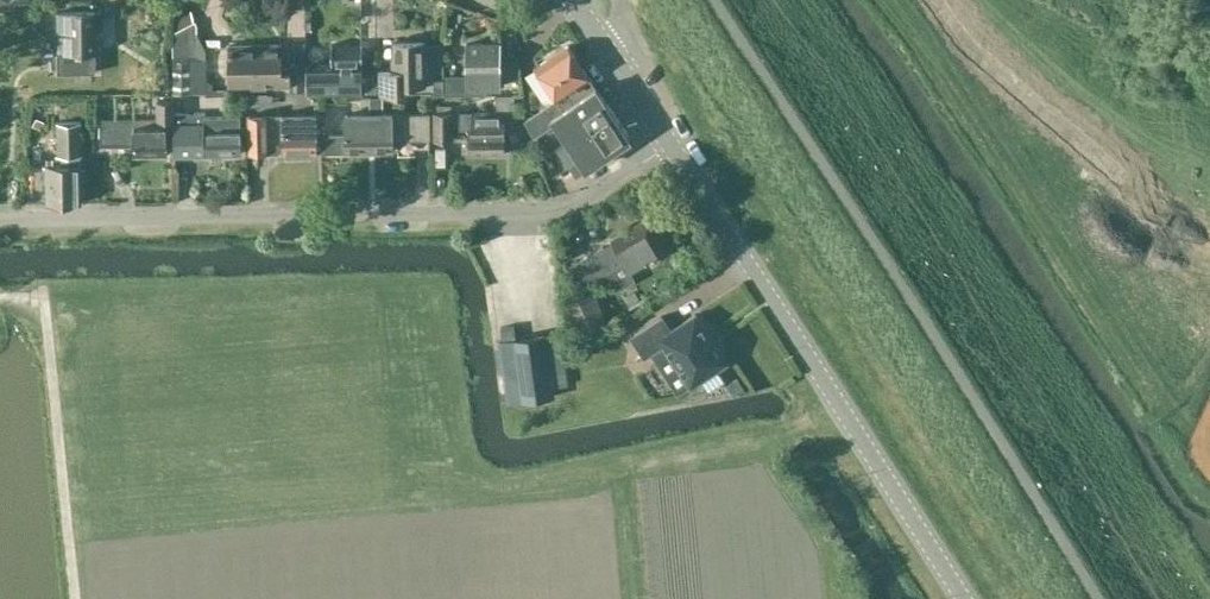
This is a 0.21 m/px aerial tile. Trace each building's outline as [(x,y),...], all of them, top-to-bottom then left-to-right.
[(58,53),(57,53),(57,72),(96,72),(95,11),(57,11),(58,53)] [(174,33),(174,57),(197,56),(197,21),(174,33)] [(392,41),(392,70),(379,70),(379,94),(402,93),(402,86),(425,86),(425,43),(411,43),(411,41),(392,41)] [(376,69),(362,69),(362,43),(332,44),(332,63),(307,63),(307,93),(376,92),(376,69)] [(501,86),(501,52),(500,44),(467,44),(467,53),(467,76),(446,76),(446,94),(486,94),(485,86),(501,86)] [(557,97),(525,119),(534,136),(556,122),(552,116),(596,86),(568,44),(536,66),(557,97)] [(230,45),(230,87),(290,86),(290,91),(296,91),(296,63),(279,63),(279,45),(230,45)] [(173,61),(173,93),(207,93),(207,61),(173,61)] [(596,86),(552,116),(556,122),(569,142),(580,159),(586,168),(631,138),(596,86)] [(505,126),(515,126),(514,98),(497,98),(497,111),(472,111),(472,127),(469,127),(469,154),(505,153),(505,126)] [(167,146),(174,146),(175,124),(174,101),(174,100),(157,100),(157,119),(102,119),(101,141),(134,142),(134,155),(167,154),(167,146)] [(175,124),(174,146),(174,154),(240,153),(240,116),(206,116),(206,112),(180,113),(180,101),(174,101),(175,124)] [(393,139),(430,138),(430,112),(393,113),(393,112),(349,113),(349,126),(345,126),(345,135),(326,136),(326,151),(346,151),(393,151),(393,139)] [(434,112),(434,138),(453,138),(453,112),(434,112)] [(317,151),(322,151),(322,114),(282,115),(283,152),(317,152),(317,151)] [(268,116),(249,116),(250,153),(268,153),(268,116)] [(82,156),(83,122),(60,123),(60,156),(82,156)] [(580,159),(569,166),(575,175),(586,168),(580,159)] [(47,203),(81,202),(81,163),(47,164),(47,203)] [(630,269),(669,245),(651,215),(612,238),(613,240),(573,263),(585,283),(625,261),(630,269)] [(488,252),(496,308),(529,304),(521,247),(488,252)] [(567,303),(580,335),(607,323),(594,292),(567,303)] [(727,361),(695,313),(671,329),(662,315),(631,335),(645,356),(664,343),(691,384),(727,361)] [(546,333),(500,339),(508,403),(554,397),(546,333)] [(728,378),(732,397),(780,387),(776,368),(728,378)] [(808,369),(796,376),(807,394),(819,386),(808,369)]
